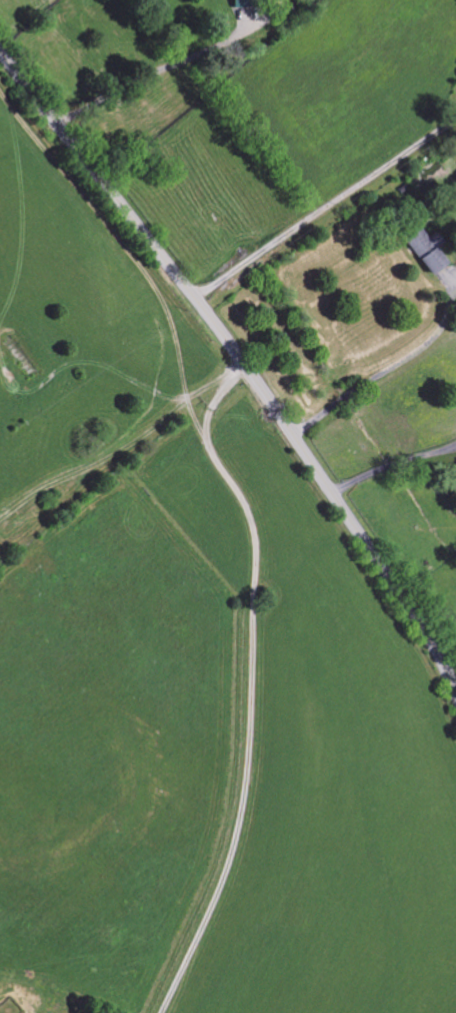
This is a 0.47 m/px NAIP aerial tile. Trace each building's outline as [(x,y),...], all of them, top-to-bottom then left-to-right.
[(246,11),(253,0),(230,0),(246,11)] [(402,234),(430,276),(448,264),(437,248),(445,243),(437,232),(428,238),(417,223),(402,234)]
